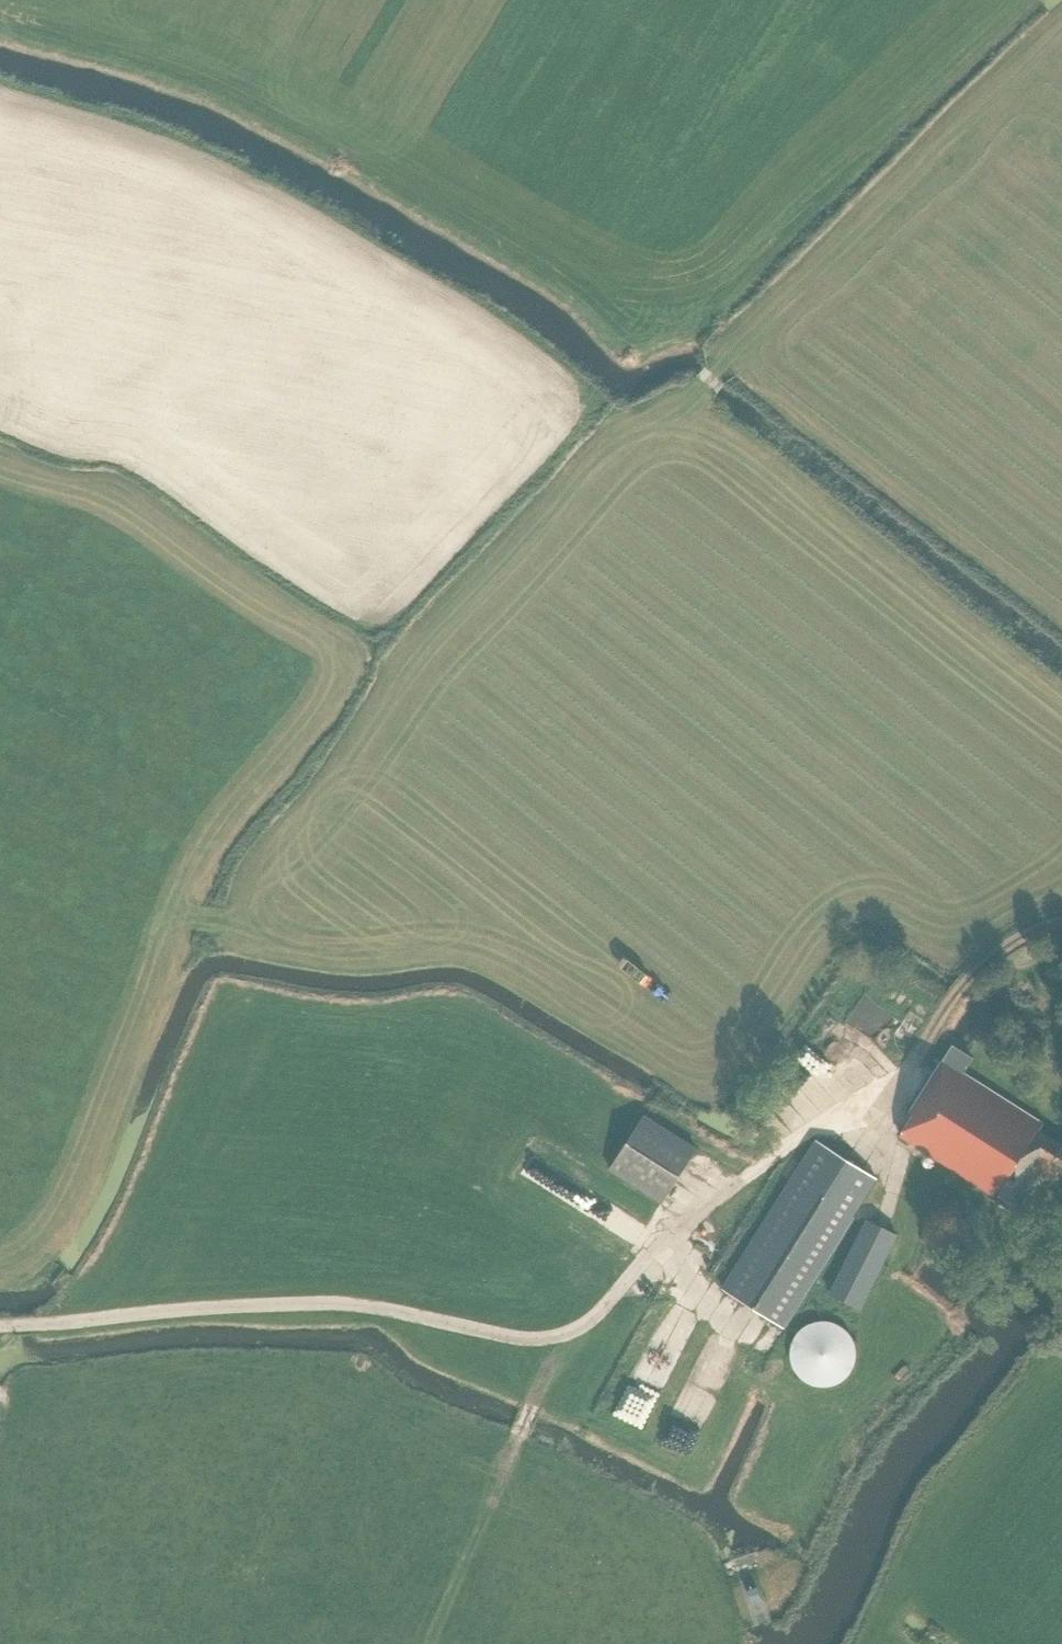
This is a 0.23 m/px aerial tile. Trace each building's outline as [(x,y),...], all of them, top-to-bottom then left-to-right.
[(1043,1126),(963,1074),(973,1059),(953,1045),(908,1113),(912,1116),(899,1135),(1015,1211),(1039,1174),(1040,1172),(1054,1181),(1060,1171),(1061,1173),(1061,1145),(1040,1131),(1043,1126)] [(696,1149),(644,1116),(610,1170),(661,1203),(696,1149)] [(721,1289),(783,1327),(875,1180),(817,1142),(815,1141),(721,1289)] [(829,1294),(861,1310),(897,1235),(866,1219),(829,1294)] [(854,1345),(852,1340),(849,1335),(846,1332),(841,1328),(837,1325),(832,1323),(827,1322),(820,1322),(815,1323),(809,1325),(804,1327),(800,1331),(796,1335),(794,1339),(792,1344),(790,1349),(790,1354),(790,1360),(792,1365),(794,1371),(799,1376),(804,1381),(809,1384),(816,1386),(822,1387),(828,1386),(834,1384),(840,1382),(846,1378),(849,1373),(852,1368),(854,1362),(855,1356),(855,1350),(854,1345)]
